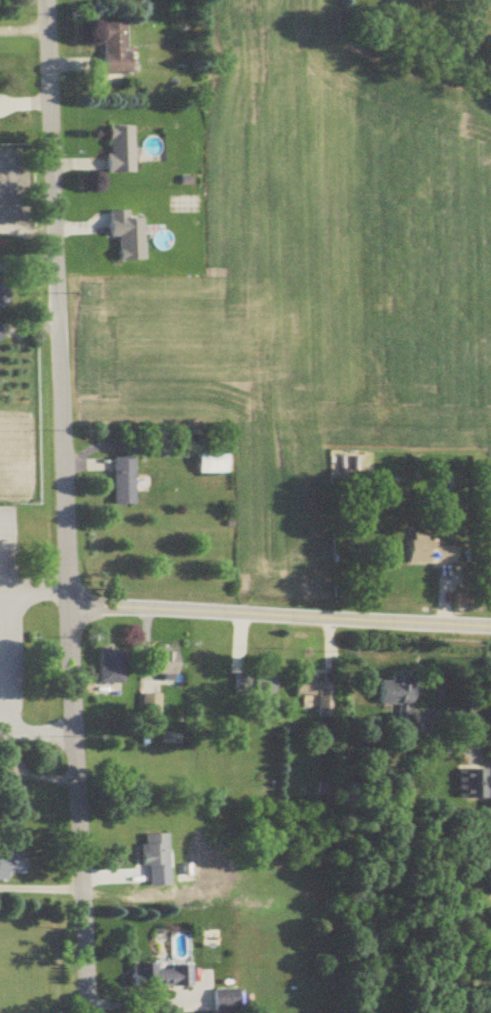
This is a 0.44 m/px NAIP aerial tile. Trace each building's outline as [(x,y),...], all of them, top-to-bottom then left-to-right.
[(98,23),(98,75),(123,75),(123,23),(98,23)] [(129,174),(129,127),(104,127),(104,174),(129,174)] [(222,450),(192,450),(192,474),(222,474),(222,450)] [(128,458),(108,458),(108,505),(128,505),(128,458)] [(400,543),(400,564),(449,564),(449,543),(400,543)] [(156,682),(170,682),(170,647),(147,647),(147,676),(156,676),(156,682)] [(118,684),(118,651),(94,651),(94,684),(118,684)] [(270,672),(247,672),(247,695),(270,695),(270,672)] [(328,720),(329,685),(311,684),(311,676),(292,675),(291,697),(313,697),(313,719),(328,720)] [(373,682),(373,706),(391,706),(390,740),(404,740),(404,696),(413,696),(413,677),(384,677),(384,682),(373,682)] [(155,695),(137,695),(137,714),(155,714),(155,695)] [(453,770),(453,800),(481,800),(481,770),(453,770)] [(0,788),(0,808),(20,808),(20,788),(0,788)] [(163,836),(137,836),(137,866),(163,866),(163,836)] [(5,876),(20,875),(20,855),(7,855),(6,845),(0,845),(0,882),(5,882),(5,876)] [(186,987),(186,965),(128,966),(128,988),(186,987)] [(235,1012),(235,990),(210,990),(210,1012),(235,1012)]
